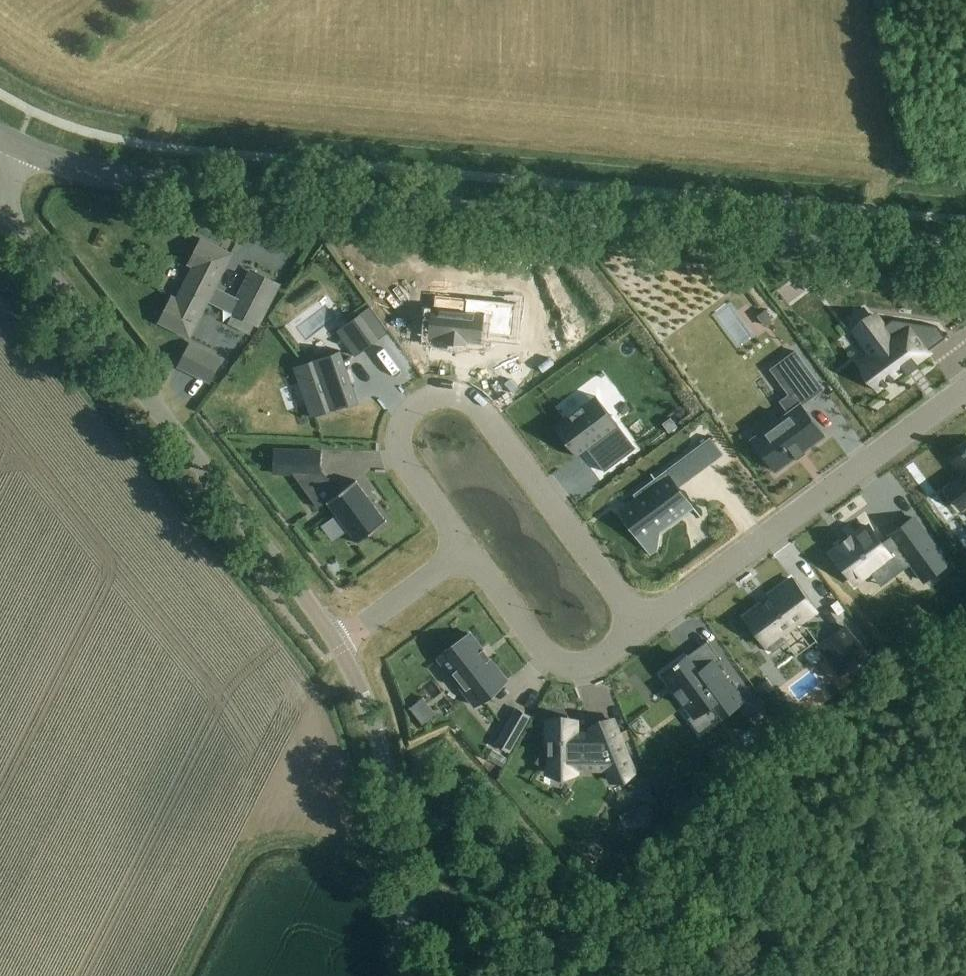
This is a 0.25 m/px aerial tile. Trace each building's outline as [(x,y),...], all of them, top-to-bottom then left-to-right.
[(233,252),(218,244),(203,237),(190,262),(195,265),(178,297),(173,294),(160,320),(190,335),(233,252)] [(272,297),(279,283),(253,270),(246,284),(247,284),(231,314),(257,327),(272,297)] [(766,310),(759,316),(766,325),(773,320),(766,310)] [(873,315),(855,329),(864,341),(871,351),(873,354),(861,363),(863,367),(868,373),(876,385),(878,387),(880,390),(906,371),(908,374),(919,366),(916,361),(928,352),(928,351),(946,337),(938,326),(893,319),(883,326),(875,315),(873,315)] [(351,321),(338,330),(356,356),(369,347),(351,321)] [(194,367),(193,370),(209,379),(221,355),(204,347),(202,352),(201,353),(201,354),(199,359),(194,367)] [(340,350),(294,365),(311,416),(357,401),(340,350)] [(752,438),(776,470),(823,435),(800,404),(822,388),(794,350),(780,361),(799,386),(789,393),(780,400),(788,411),(752,438)] [(597,395),(555,427),(577,457),(588,449),(604,437),(621,460),(624,458),(622,456),(632,448),(633,450),(636,448),(597,395)] [(676,429),(669,419),(662,424),(668,434),(676,429)] [(710,437),(699,446),(712,463),(724,455),(710,437)] [(276,449),(275,473),(295,474),(310,495),(329,480),(319,466),(319,450),(276,449)] [(961,472),(964,476),(965,476),(947,489),(961,509),(965,505),(965,451),(953,460),(961,472)] [(636,499),(618,512),(651,556),(658,550),(661,532),(663,515),(687,497),(680,487),(670,474),(663,479),(636,499)] [(357,481),(328,503),(360,543),(388,521),(357,481)] [(841,548),(833,554),(855,583),(871,571),(892,555),(890,553),(891,552),(900,546),(912,563),(925,581),(948,564),(914,517),(893,533),(891,534),(892,536),(882,543),(870,526),(858,535),(853,539),(851,535),(839,545),(841,548)] [(770,599),(746,617),(758,634),(759,634),(773,653),(787,642),(783,636),(801,623),(816,611),(792,579),(768,597),(770,599)] [(845,626),(816,647),(839,678),(867,657),(845,626)] [(471,633),(439,658),(475,705),(507,681),(471,633)] [(675,666),(664,674),(676,691),(675,692),(684,705),(685,704),(693,714),(694,716),(710,704),(713,702),(723,715),(726,712),(727,713),(729,712),(728,711),(742,700),(715,663),(714,662),(700,672),(688,656),(680,663),(679,662),(678,661),(674,664),(675,666)] [(516,708),(496,743),(510,751),(530,716),(516,708)] [(549,745),(538,764),(549,771),(549,774),(578,775),(578,770),(604,770),(608,769),(613,780),(635,771),(623,741),(615,721),(593,730),(594,734),(578,735),(577,722),(549,722),(549,745)]
